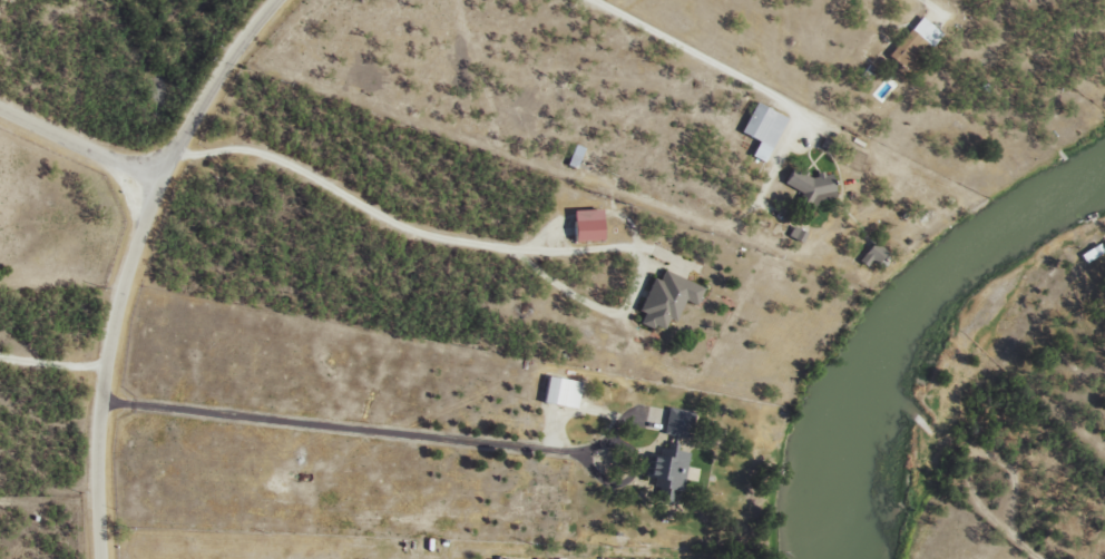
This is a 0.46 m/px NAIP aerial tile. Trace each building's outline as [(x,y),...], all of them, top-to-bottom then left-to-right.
[(903,70),(936,29),(918,15),(885,55),(903,70)] [(785,116),(753,101),(738,132),(756,140),(749,155),(763,162),(785,116)] [(808,215),(817,197),(826,202),(837,180),(816,169),(812,177),(789,166),(781,183),(801,193),(793,208),(808,215)] [(598,240),(597,209),(568,210),(569,241),(598,240)] [(786,235),(798,243),(804,233),(791,226),(786,235)] [(857,261),(868,269),(882,249),(870,241),(857,261)] [(1078,253),(1084,263),(1103,252),(1097,242),(1078,253)] [(650,277),(636,311),(641,313),(638,321),(659,331),(665,317),(672,321),(681,299),(694,304),(701,287),(662,269),(657,280),(650,277)] [(575,407),(577,381),(543,377),(540,403),(575,407)] [(661,432),(684,437),(689,412),(666,407),(661,432)] [(684,451),(658,448),(657,456),(645,455),(642,477),(656,479),(653,500),(669,502),(671,491),(679,492),(684,451)]
